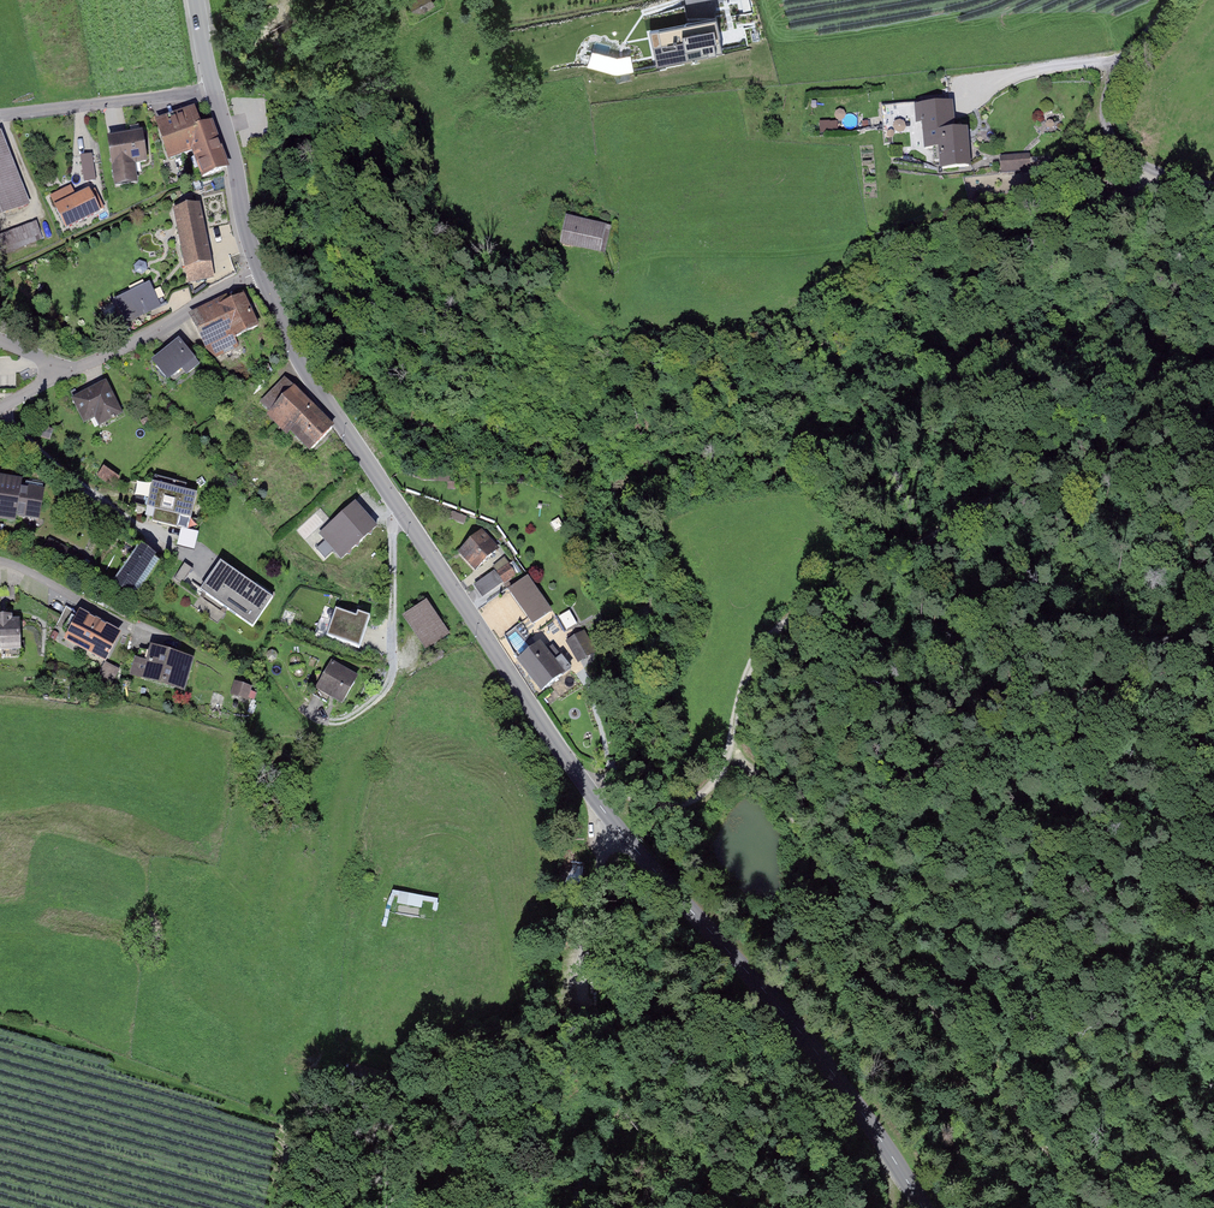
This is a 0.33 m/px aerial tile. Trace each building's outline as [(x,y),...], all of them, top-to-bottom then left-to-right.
[(410,3),(416,15),(436,6),(433,0),(416,0),(410,3)] [(748,0),(741,0),(743,12),(750,11),(748,0)] [(716,17),(657,29),(664,67),(724,55),(716,17)] [(617,59),(592,51),(587,67),(613,75),(618,75),(633,73),(630,56),(617,59)] [(956,104),(924,106),(927,149),(942,148),(944,170),(976,168),(974,128),(958,129),(956,104)] [(199,111),(161,122),(171,160),(195,153),(202,177),(229,169),(216,122),(203,126),(199,111)] [(0,135),(0,219),(34,205),(5,133),(0,135)] [(150,134),(114,138),(121,188),(143,185),(141,168),(154,166),(150,134)] [(85,182),(97,180),(93,154),(81,155),(85,182)] [(1028,155),(1005,156),(1006,171),(1028,171),(1028,155)] [(95,190),(59,207),(70,229),(106,212),(95,190)] [(202,204),(177,209),(189,278),(215,274),(202,204)] [(614,228),(574,217),(566,247),(606,258),(614,228)] [(0,237),(0,255),(42,240),(36,224),(0,237)] [(150,279),(114,296),(127,323),(163,306),(150,279)] [(220,301),(194,314),(213,353),(264,328),(249,296),(224,308),(220,301)] [(203,360),(181,335),(151,361),(173,386),(203,360)] [(108,383),(72,401),(85,426),(97,420),(101,428),(125,416),(108,383)] [(337,429),(298,388),(268,417),(289,439),(293,435),(311,453),(337,429)] [(120,479),(104,467),(96,477),(112,489),(120,479)] [(19,526),(20,520),(42,524),(49,485),(0,476),(0,522),(19,526)] [(200,494),(155,483),(147,516),(193,527),(200,494)] [(359,542),(368,534),(371,535),(372,530),(376,527),(355,504),(320,535),(341,558),(347,553),(350,554),(351,549),(355,546),(358,547),(359,542)] [(500,551),(484,532),(459,553),(475,572),(500,551)] [(164,561),(143,545),(115,583),(136,599),(164,561)] [(222,559),(201,589),(254,624),(274,594),(222,559)] [(520,580),(505,559),(493,567),(496,572),(476,586),(484,599),(506,584),(508,588),(520,580)] [(553,610),(528,574),(520,580),(508,588),(533,624),(553,610)] [(453,632),(431,601),(408,617),(431,648),(453,632)] [(121,633),(79,610),(64,638),(105,661),(121,633)] [(361,645),(370,618),(357,614),(355,618),(337,612),(329,634),(361,645)] [(571,614),(562,618),(567,628),(576,624),(571,614)] [(0,620),(0,652),(27,651),(25,619),(0,620)] [(585,632),(567,642),(579,664),(597,654),(585,632)] [(547,641),(521,659),(546,694),(571,676),(547,641)] [(152,654),(141,651),(133,674),(186,691),(196,658),(155,645),(152,654)] [(364,676),(337,660),(319,688),(347,705),(364,676)] [(232,697),(254,704),(257,692),(235,685),(232,697)] [(392,891),(380,925),(385,926),(395,896),(398,896),(396,904),(421,908),(423,901),(434,903),(433,910),(437,911),(438,903),(437,903),(438,898),(392,891)]
